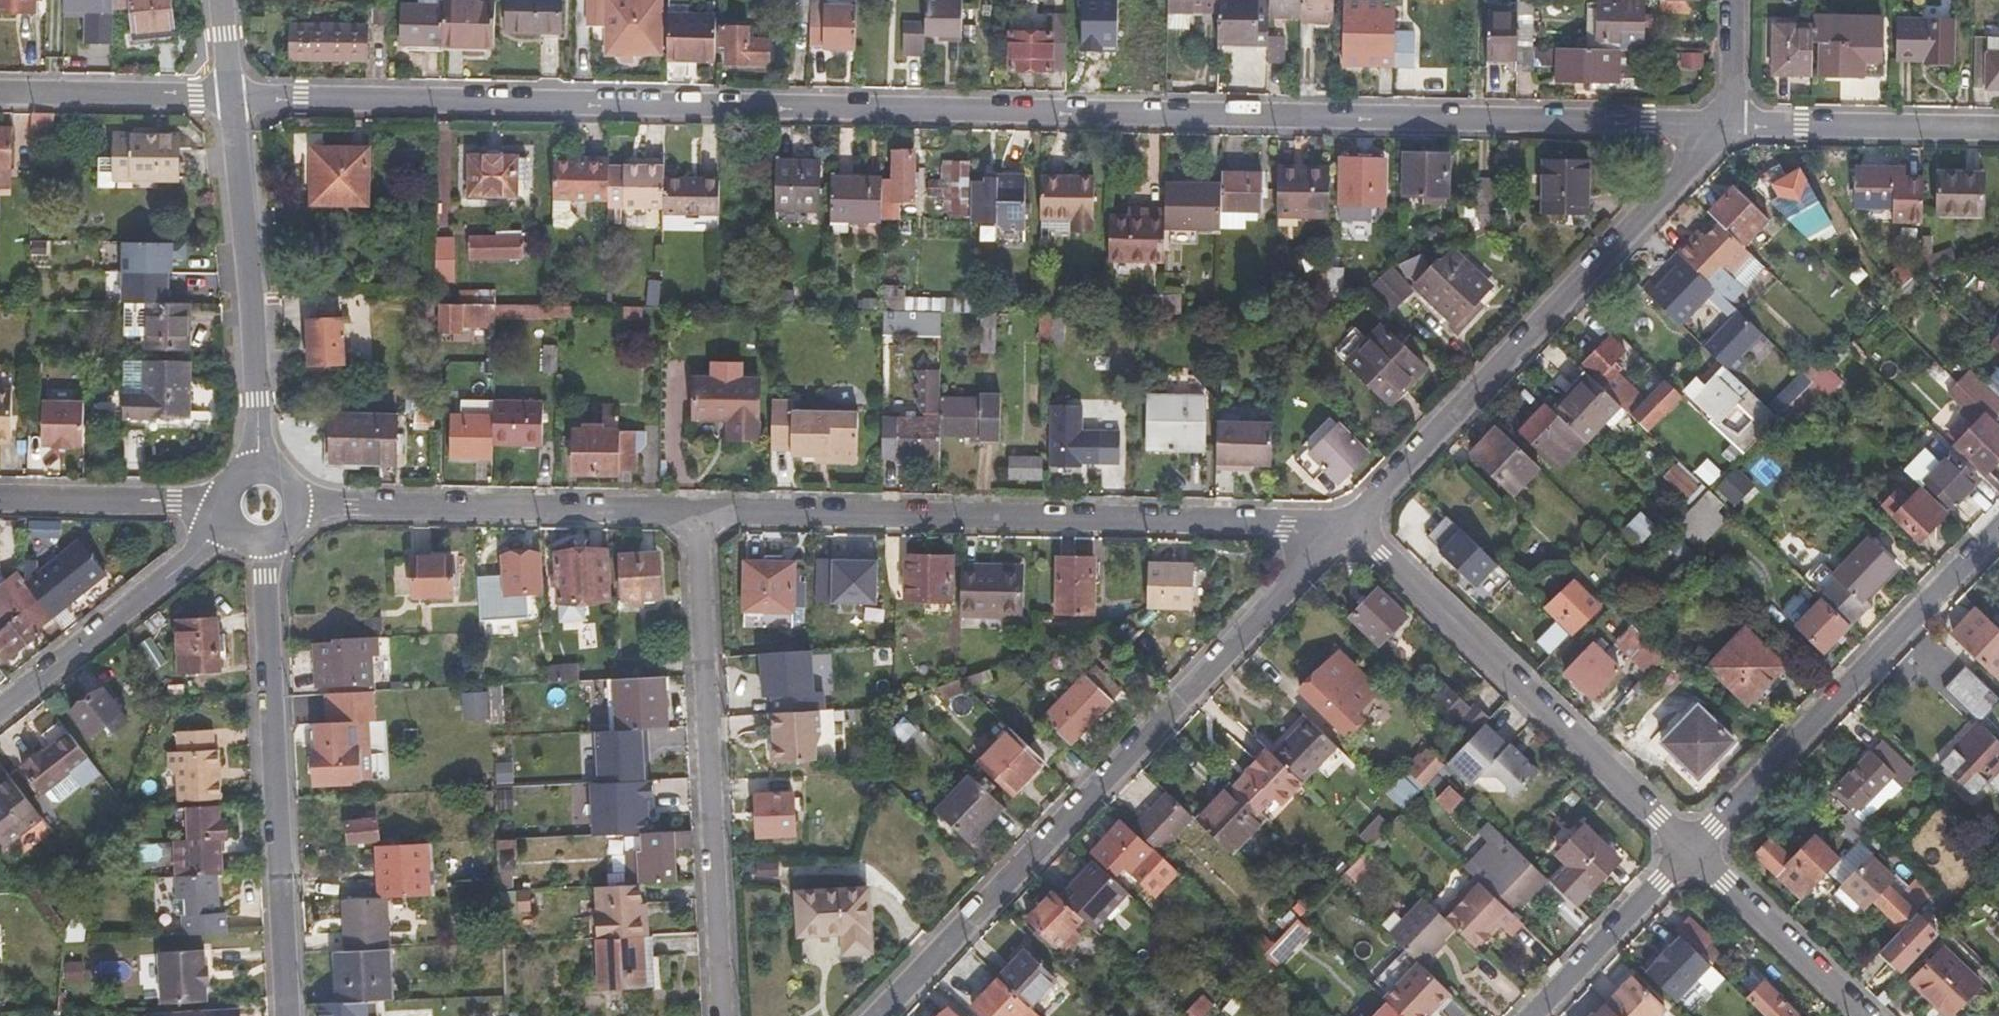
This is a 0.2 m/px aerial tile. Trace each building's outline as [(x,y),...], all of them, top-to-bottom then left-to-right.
[(37,13),(38,0),(0,0),(0,13),(37,13)] [(134,33),(161,31),(163,37),(176,35),(171,0),(130,0),(134,33)] [(509,45),(560,47),(560,0),(509,0),(509,45)] [(599,52),(604,52),(604,55),(615,55),(628,56),(633,56),(634,52),(640,52),(640,44),(662,44),(662,20),(637,19),(637,25),(630,25),(630,0),(600,0),(599,52)] [(799,24),(812,24),(813,7),(813,0),(800,0),(799,24)] [(929,23),(929,31),(948,32),(948,38),(964,38),(965,0),(929,0),(929,23)] [(1085,41),(1151,43),(1152,0),(1086,0),(1085,41)] [(1172,33),(1193,33),(1194,13),(1221,14),(1222,0),(1172,0),(1172,33)] [(1221,44),(1271,44),(1272,37),(1272,19),(1272,0),(1222,0),(1221,14),(1221,44)] [(1272,19),(1304,19),(1304,16),(1304,0),(1272,0),(1272,19)] [(1304,16),(1337,18),(1337,0),(1304,0),(1304,16)] [(1520,48),(1535,48),(1536,48),(1537,0),(1521,0),(1520,15),(1520,48)] [(1595,35),(1599,35),(1599,41),(1623,42),(1622,49),(1644,49),(1645,35),(1643,35),(1643,27),(1652,27),(1652,16),(1642,15),(1643,0),(1601,0),(1601,3),(1597,3),(1595,35)] [(1662,10),(1682,10),(1683,0),(1661,0),(1662,10)] [(446,5),(446,31),(495,32),(495,3),(447,2),(446,5)] [(404,4),(404,45),(446,46),(446,31),(446,5),(404,4)] [(1349,5),(1347,64),(1397,65),(1398,30),(1398,6),(1349,5)] [(812,24),(813,48),(858,49),(859,8),(813,7),(812,24)] [(1054,32),(1054,68),(1070,69),(1071,14),(1051,14),(1051,23),(1051,32),(1054,32)] [(1490,15),(1490,61),(1519,62),(1520,48),(1520,15),(1490,15)] [(670,16),(669,60),(717,61),(718,17),(670,16)] [(1815,26),(1815,44),(1824,44),(1824,75),(1882,75),(1883,22),(1815,20),(1815,26)] [(1898,21),(1898,61),(1929,60),(1928,64),(1953,65),(1954,23),(1898,21)] [(110,23),(98,22),(96,47),(109,47),(110,23)] [(1013,22),(1013,32),(1051,32),(1051,23),(1013,22)] [(907,23),(906,53),(928,54),(929,31),(929,23),(907,23)] [(1775,25),(1774,77),(1814,78),(1815,44),(1815,26),(1775,25)] [(735,26),(734,46),(741,47),(740,63),(783,63),(783,39),(762,39),(762,26),(735,26)] [(282,27),(281,54),(293,55),(293,59),(370,60),(371,56),(382,56),(384,29),(282,27)] [(1398,30),(1397,65),(1417,65),(1418,30),(1398,30)] [(124,35),(125,48),(176,42),(176,35),(163,37),(161,31),(134,33),(124,35)] [(1011,32),(1010,68),(1054,70),(1054,68),(1054,32),(1051,32),(1013,32),(1011,32)] [(1271,44),(1272,62),(1286,62),(1287,38),(1272,37),(1271,44)] [(1977,38),(1976,87),(1998,88),(1998,38),(1977,38)] [(1519,62),(1520,74),(1535,74),(1535,48),(1520,48),(1519,62)] [(1560,48),(1537,48),(1537,65),(1560,65),(1560,48)] [(1560,65),(1559,80),(1617,81),(1617,76),(1618,49),(1560,48),(1560,65)] [(1618,49),(1617,76),(1634,77),(1635,49),(1622,49),(1618,49)] [(1683,53),(1683,65),(1703,66),(1703,53),(1683,53)] [(615,55),(615,64),(628,64),(628,56),(615,55)] [(35,114),(35,138),(54,138),(54,115),(35,114)] [(14,167),(15,129),(0,128),(0,167),(14,167)] [(118,158),(117,178),(180,179),(181,136),(118,135),(118,158)] [(309,141),(307,187),(316,188),(315,204),(371,205),(373,147),(329,146),(329,142),(309,141)] [(896,149),(895,180),(894,200),(900,200),(915,201),(917,150),(896,149)] [(1406,153),(1404,194),(1426,195),(1426,203),(1441,203),(1441,196),(1451,196),(1451,154),(1406,153)] [(474,155),(473,194),(517,195),(518,179),(518,156),(474,155)] [(1547,155),(1545,206),(1589,207),(1591,157),(1547,155)] [(518,156),(518,179),(529,180),(531,156),(518,156)] [(1344,157),(1343,218),(1373,219),(1374,203),(1387,202),(1388,158),(1344,157)] [(103,186),(117,186),(117,178),(118,158),(103,158),(103,186)] [(558,161),(555,225),(578,226),(582,220),(571,210),(572,199),(610,201),(611,167),(612,160),(590,159),(590,163),(575,162),(558,161)] [(777,161),(776,210),(817,210),(819,163),(777,161)] [(1774,183),(1799,207),(1805,204),(1803,200),(1819,192),(1827,204),(1839,198),(1819,163),(1774,183)] [(1222,182),(1222,205),(1265,206),(1266,167),(1223,165),(1222,182)] [(1861,165),(1860,206),(1898,207),(1898,221),(1926,222),(1927,178),(1909,178),(1898,177),(1898,167),(1861,165)] [(668,181),(668,167),(628,166),(628,168),(611,167),(610,201),(610,209),(667,210),(668,181)] [(955,166),(955,213),(968,213),(969,166),(955,166)] [(1282,167),(1281,211),(1332,213),(1333,169),(1282,167)] [(1898,167),(1898,177),(1909,178),(1909,167),(1898,167)] [(1941,171),(1940,211),(1985,210),(1986,171),(1941,171)] [(973,181),(972,222),(999,223),(1003,229),(1028,229),(1029,175),(1001,174),(1001,178),(989,178),(988,183),(973,181)] [(1045,175),(1044,218),(1074,218),(1074,229),(1095,228),(1096,181),(1067,180),(1067,176),(1045,175)] [(834,178),(833,221),(851,221),(850,233),(864,233),(865,221),(884,221),(884,217),(885,180),(834,178)] [(1482,178),(1481,207),(1495,207),(1496,178),(1482,178)] [(885,180),(884,217),(899,217),(900,200),(894,200),(895,180),(885,180)] [(668,181),(667,210),(667,214),(721,216),(722,182),(668,181)] [(1167,181),(1166,209),(1167,223),(1222,225),(1222,205),(1222,182),(1167,181)] [(939,184),(939,195),(949,195),(950,183),(939,184)] [(1710,212),(1718,221),(1745,246),(1772,217),(1738,183),(1710,212)] [(1111,216),(1110,259),(1165,260),(1167,223),(1166,209),(1149,208),(1149,217),(1111,216)] [(1688,239),(1678,250),(1715,286),(1739,309),(1743,313),(1749,307),(1737,293),(1746,285),(1731,270),(1750,251),(1745,246),(1718,221),(1706,234),(1696,245),(1688,239)] [(1699,228),(1688,239),(1696,245),(1706,234),(1699,228)] [(476,239),(475,252),(533,253),(533,240),(524,241),(524,233),(504,233),(503,240),(476,239)] [(1926,235),(1926,255),(1935,252),(1937,234),(1926,235)] [(440,239),(439,280),(457,281),(458,239),(440,239)] [(79,242),(79,253),(107,254),(107,260),(125,260),(125,248),(108,247),(108,243),(79,242)] [(1935,252),(1926,255),(1926,268),(1958,257),(1954,246),(1935,252)] [(1434,272),(1423,284),(1436,297),(1434,302),(1445,313),(1449,310),(1457,317),(1452,324),(1459,331),(1477,312),(1472,306),(1490,285),(1455,251),(1450,255),(1444,249),(1429,266),(1434,272)] [(1644,287),(1681,322),(1707,295),(1715,286),(1678,250),(1669,260),(1677,267),(1658,287),(1650,280),(1644,287)] [(160,256),(159,281),(146,281),(144,306),(161,306),(162,295),(194,294),(194,257),(160,256)] [(1331,276),(1331,287),(1331,313),(1344,302),(1345,266),(1331,265),(1331,276)] [(1375,281),(1400,304),(1412,291),(1390,270),(1375,281)] [(1919,271),(1900,291),(1907,299),(1910,295),(1914,299),(1930,282),(1919,271)] [(1318,276),(1318,287),(1331,287),(1331,276),(1318,276)] [(888,282),(886,310),(906,310),(907,298),(907,283),(888,282)] [(1707,295),(1731,318),(1739,309),(1715,286),(1707,295)] [(461,301),(495,300),(495,287),(461,288),(461,301)] [(337,290),(337,319),(347,318),(348,319),(355,319),(355,290),(337,290)] [(1148,297),(1148,306),(1142,306),(1142,311),(1164,312),(1164,297),(1148,297)] [(907,298),(906,310),(942,311),(956,311),(970,312),(971,300),(907,298)] [(971,300),(970,312),(981,312),(993,312),(994,301),(971,300)] [(994,301),(993,312),(996,312),(997,312),(1010,312),(1011,302),(994,301)] [(445,302),(444,321),(466,322),(467,315),(500,316),(500,314),(500,303),(445,302)] [(500,303),(500,314),(544,314),(561,316),(561,305),(500,303)] [(561,305),(561,316),(575,317),(575,305),(561,305)] [(158,336),(158,351),(190,352),(191,307),(161,306),(144,306),(144,336),(158,336)] [(626,306),(625,317),(645,317),(645,306),(626,306)] [(1731,318),(1705,346),(1728,368),(1735,375),(1749,360),(1741,353),(1761,330),(1743,313),(1739,309),(1731,318)] [(885,310),(884,333),(941,334),(942,311),(906,310),(886,310),(885,310)] [(987,323),(987,330),(982,329),(981,353),(994,353),(996,312),(993,312),(981,312),(981,322),(987,323)] [(1040,313),(1039,340),(1053,340),(1053,313),(1043,313),(1040,313)] [(1053,313),(1053,340),(1063,340),(1064,313),(1053,313)] [(309,320),(311,364),(351,362),(348,319),(347,318),(337,319),(309,320)] [(1998,349),(1998,323),(1986,336),(1998,349)] [(1351,360),(1393,400),(1427,366),(1385,327),(1351,360)] [(1611,333),(1581,364),(1590,373),(1623,404),(1626,407),(1637,395),(1626,385),(1623,388),(1621,387),(1611,378),(1621,367),(1615,360),(1626,348),(1611,333)] [(547,345),(546,371),(560,372),(560,345),(547,345)] [(1814,351),(1799,366),(1814,381),(1829,365),(1814,351)] [(125,363),(125,419),(196,420),(197,415),(191,414),(192,364),(125,363)] [(1728,368),(1698,400),(1720,422),(1742,399),(1750,407),(1759,397),(1735,375),(1728,368)] [(939,402),(940,371),(915,370),(920,383),(914,384),(920,397),(914,398),(920,413),(936,413),(936,421),(884,419),(884,456),(900,457),(921,457),(938,457),(939,437),(939,421),(940,409),(939,402)] [(1590,373),(1555,409),(1585,438),(1589,441),(1623,404),(1590,373)] [(1982,404),(1998,419),(1998,418),(1998,396),(1980,377),(1968,389),(1972,394),(1982,404)] [(696,380),(696,419),(732,420),(732,439),(759,439),(759,379),(696,380)] [(1663,383),(1678,398),(1683,394),(1667,379),(1663,383)] [(1951,389),(1974,412),(1982,404),(1972,394),(1968,389),(1959,381),(1951,389)] [(1637,395),(1626,407),(1633,412),(1650,429),(1678,398),(1663,383),(1646,401),(1626,383),(1621,387),(1623,388),(1626,385),(1637,395)] [(1151,389),(1150,444),(1207,445),(1208,398),(1177,398),(1177,390),(1151,389)] [(16,436),(16,390),(0,391),(0,436),(16,436)] [(939,421),(939,437),(979,438),(979,442),(994,443),(995,429),(995,396),(980,396),(980,402),(939,402),(940,409),(939,421)] [(85,447),(86,399),(43,398),(42,446),(85,447)] [(773,399),(773,449),(777,449),(777,447),(791,447),(791,450),(792,453),(815,454),(828,455),(834,461),(848,462),(854,455),(858,454),(858,411),(792,407),(792,400),(773,399)] [(1796,399),(1779,417),(1787,424),(1804,407),(1796,399)] [(497,402),(496,445),(546,445),(546,401),(497,400),(497,402)] [(454,415),(453,456),(496,456),(496,445),(497,402),(468,402),(467,415),(454,415)] [(1521,430),(1559,465),(1585,438),(1555,409),(1547,402),(1521,430)] [(1054,439),(1054,471),(1097,471),(1098,466),(1104,466),(1105,450),(1072,450),(1073,411),(1060,410),(1059,439),(1054,439)] [(333,411),(333,461),(396,462),(398,412),(333,411)] [(1987,473),(1998,460),(1998,423),(1988,413),(1957,445),(1987,473)] [(125,419),(125,431),(196,431),(196,420),(125,419)] [(1220,421),(1219,469),(1242,470),(1242,465),(1253,465),(1276,466),(1277,422),(1220,421)] [(1340,422),(1312,453),(1309,451),(1298,461),(1317,478),(1327,467),(1341,480),(1369,450),(1340,422)] [(1472,454),(1515,493),(1542,465),(1499,425),(1472,454)] [(581,431),(580,476),(623,477),(624,472),(643,471),(643,453),(653,444),(653,433),(626,433),(626,430),(611,430),(610,427),(590,426),(589,431),(581,431)] [(1011,449),(1011,464),(1044,464),(1044,450),(1011,449)] [(1929,478),(1956,504),(1980,478),(1954,453),(1929,478)] [(1665,473),(1690,498),(1701,485),(1676,461),(1665,473)] [(1717,484),(1735,503),(1756,484),(1738,465),(1717,484)] [(1913,475),(1886,504),(1922,537),(1949,509),(1913,475)] [(1676,524),(1699,546),(1727,515),(1706,493),(1676,524)] [(1498,564),(1449,515),(1428,535),(1478,584),(1498,564)] [(1872,539),(1836,575),(1838,577),(1861,598),(1864,601),(1868,597),(1898,565),(1872,539)] [(0,588),(0,601),(12,617),(20,611),(24,615),(25,613),(38,629),(54,617),(46,606),(57,597),(61,603),(70,597),(75,601),(109,575),(82,543),(29,584),(19,574),(0,588)] [(555,553),(558,603),(608,600),(605,550),(555,553)] [(504,556),(506,596),(542,595),(540,555),(504,556)] [(908,555),(907,598),(953,599),(953,556),(908,555)] [(623,557),(625,598),(663,595),(661,556),(623,557)] [(821,556),(821,602),(866,603),(865,615),(850,615),(851,633),(886,633),(886,628),(887,613),(887,600),(878,600),(879,558),(821,556)] [(1066,557),(1064,611),(1099,611),(1099,557),(1066,557)] [(419,560),(421,601),(461,600),(459,559),(419,560)] [(747,561),(746,610),(795,609),(794,562),(747,561)] [(1151,562),(1151,607),(1196,607),(1196,562),(1151,562)] [(1817,570),(1831,584),(1838,577),(1836,575),(1823,563),(1817,570)] [(963,573),(962,616),(1024,617),(1025,567),(1000,566),(1000,574),(963,573)] [(963,566),(963,573),(1000,574),(1000,566),(963,566)] [(1827,600),(1852,623),(1872,603),(1868,597),(1864,601),(1861,598),(1838,577),(1831,584),(1817,570),(1807,580),(1825,597),(1827,600)] [(1546,610),(1572,634),(1588,617),(1574,604),(1586,591),(1575,581),(1546,610)] [(1354,613),(1385,641),(1410,616),(1380,586),(1354,613)] [(1574,604),(1588,617),(1600,604),(1586,591),(1574,604)] [(46,606),(54,617),(75,601),(70,597),(61,603),(57,597),(46,606)] [(1800,623),(1828,650),(1852,624),(1852,623),(1827,600),(1825,597),(1800,623)] [(3,621),(8,626),(13,622),(10,619),(12,617),(0,601),(0,616),(3,621)] [(1958,631),(1998,672),(1998,625),(1980,608),(1958,631)] [(4,660),(40,632),(38,629),(25,613),(24,615),(20,611),(12,617),(10,619),(13,622),(8,626),(0,632),(0,655),(4,660)] [(887,613),(886,628),(896,628),(896,614),(887,613)] [(352,619),(353,633),(370,633),(369,619),(352,619)] [(181,623),(182,674),(223,672),(220,621),(181,623)] [(1623,639),(1639,656),(1637,659),(1652,676),(1670,657),(1636,624),(1623,639)] [(1751,626),(1716,663),(1754,699),(1790,664),(1751,626)] [(318,645),(320,686),(341,685),(341,695),(376,693),(374,656),(381,655),(380,640),(336,641),(336,644),(318,645)] [(1594,641),(1567,669),(1594,695),(1621,667),(1594,641)] [(1302,688),(1347,732),(1362,716),(1356,709),(1378,686),(1340,650),(1302,688)] [(811,651),(761,654),(764,696),(772,695),(773,712),(819,710),(824,710),(824,691),(812,692),(811,674),(812,674),(811,651)] [(1075,687),(1100,712),(1122,689),(1096,664),(1075,687)] [(550,667),(550,685),(583,682),(582,665),(550,667)] [(1982,722),(1998,704),(1998,695),(1967,665),(1946,687),(1982,722)] [(992,669),(960,680),(969,689),(996,678),(992,669)] [(607,681),(610,731),(646,730),(666,729),(664,679),(616,681),(607,681)] [(938,688),(944,702),(972,692),(969,689),(960,680),(938,688)] [(104,684),(73,710),(92,734),(107,722),(114,730),(129,717),(104,684)] [(490,687),(492,724),(501,724),(499,687),(490,687)] [(1044,719),(1071,744),(1100,712),(1075,687),(1044,719)] [(1460,719),(1472,706),(1451,687),(1438,699),(1460,719)] [(489,689),(464,690),(464,717),(490,717),(489,689)] [(343,725),(344,749),(338,749),(313,750),(315,785),(325,785),(325,798),(355,797),(355,781),(374,780),(373,724),(377,724),(376,693),(341,695),(328,695),(329,725),(338,725),(343,725)] [(1472,706),(1460,719),(1475,735),(1481,728),(1489,721),(1493,717),(1477,701),(1472,706)] [(1700,703),(1665,741),(1703,775),(1737,738),(1700,703)] [(768,742),(768,762),(815,760),(814,744),(820,738),(819,710),(773,712),(771,712),(772,742),(768,742)] [(1309,714),(1274,751),(1304,779),(1339,743),(1309,714)] [(1450,761),(1474,783),(1479,778),(1484,775),(1497,774),(1508,784),(1510,791),(1517,797),(1544,770),(1526,752),(1524,754),(1517,747),(1519,745),(1513,740),(1511,742),(1489,721),(1481,728),(1475,735),(1450,761)] [(1943,763),(1976,794),(1977,794),(1991,781),(1995,785),(1998,788),(1998,738),(1982,722),(1943,763)] [(982,761),(1015,794),(1046,763),(1031,748),(1023,741),(1011,729),(982,761)] [(648,780),(646,730),(610,731),(588,733),(590,783),(648,780)] [(182,804),(224,802),(224,783),(221,783),(221,771),(223,771),(222,752),(217,752),(216,733),(181,734),(182,754),(172,755),(173,771),(181,778),(182,804)] [(42,751),(24,764),(45,794),(48,792),(66,778),(90,760),(71,734),(45,754),(42,751)] [(1031,748),(1046,763),(1059,750),(1044,735),(1031,748)] [(1883,742),(1833,792),(1850,809),(1863,820),(1887,795),(1879,787),(1892,775),(1902,783),(1913,771),(1883,742)] [(1255,776),(1242,789),(1264,810),(1277,798),(1285,804),(1307,782),(1304,779),(1274,751),(1272,749),(1250,772),(1255,776)] [(1415,761),(1387,788),(1407,807),(1448,764),(1435,753),(1421,767),(1415,761)] [(1238,785),(1242,789),(1255,776),(1250,772),(1238,785)] [(971,775),(939,812),(970,841),(1003,805),(971,775)] [(8,848),(48,818),(14,778),(0,789),(0,791),(2,795),(0,797),(0,837),(8,848)] [(66,778),(48,792),(56,803),(61,804),(73,795),(74,789),(66,778)] [(588,836),(643,834),(643,816),(649,816),(648,780),(590,783),(586,783),(588,836)] [(1991,781),(1977,794),(1982,798),(1995,785),(1991,781)] [(1236,783),(1202,820),(1223,840),(1236,853),(1270,815),(1264,810),(1242,789),(1238,785),(1236,783)] [(1452,786),(1439,798),(1453,811),(1464,798),(1452,786)] [(1172,791),(1137,826),(1156,844),(1161,849),(1195,814),(1172,791)] [(753,795),(755,837),(792,835),(790,793),(753,795)] [(181,809),(182,877),(184,877),(196,877),(221,875),(223,874),(222,844),(231,843),(230,823),(221,823),(220,807),(181,809)] [(1742,846),(1773,875),(1776,871),(1804,897),(1870,828),(1863,820),(1850,809),(1841,820),(1846,825),(1828,844),(1815,832),(1799,847),(1791,839),(1774,855),(1754,835),(1742,846)] [(349,822),(351,842),(381,842),(379,813),(369,813),(369,821),(349,822)] [(1378,819),(1362,834),(1372,844),(1387,827),(1378,819)] [(1101,855),(1118,871),(1126,879),(1135,871),(1157,891),(1181,868),(1161,849),(1156,844),(1152,848),(1121,820),(1094,848),(1101,855)] [(1567,849),(1600,882),(1625,854),(1592,821),(1567,849)] [(120,824),(120,840),(133,839),(133,823),(120,824)] [(643,864),(644,887),(677,885),(676,848),(694,847),(693,831),(643,834),(643,853),(653,855),(653,864),(643,864)] [(384,845),(387,877),(382,878),(382,899),(388,898),(430,897),(427,843),(384,845)] [(1865,844),(1837,873),(1846,882),(1872,856),(1874,852),(1865,844)] [(627,876),(637,876),(637,849),(626,849),(627,876)] [(1524,850),(1489,886),(1513,908),(1524,897),(1548,873),(1524,850)] [(1101,855),(1097,858),(1098,858),(1114,874),(1118,871),(1101,855)] [(1366,855),(1348,874),(1361,886),(1379,867),(1366,855)] [(1844,885),(1866,907),(1874,899),(1894,918),(1889,925),(1898,933),(1917,914),(1934,895),(1901,864),(1891,874),(1872,856),(1846,882),(1844,885)] [(1098,858),(1064,895),(1086,917),(1094,925),(1128,888),(1114,874),(1098,858)] [(1548,873),(1524,897),(1529,903),(1553,878),(1548,873)] [(1489,886),(1477,874),(1442,910),(1459,927),(1477,944),(1491,930),(1500,920),(1508,928),(1520,915),(1513,908),(1489,886)] [(177,916),(184,917),(186,937),(229,934),(228,913),(222,913),(221,875),(196,877),(184,877),(185,900),(179,900),(174,902),(175,914),(177,916)] [(600,889),(601,913),(605,912),(606,940),(648,938),(648,920),(642,919),(640,888),(600,889)] [(797,893),(800,935),(842,933),(844,953),(871,951),(866,889),(797,893)] [(1031,915),(1060,943),(1086,917),(1064,895),(1057,889),(1031,915)] [(1427,896),(1392,932),(1422,961),(1424,963),(1459,927),(1442,910),(1427,896)] [(349,906),(351,940),(346,940),(347,951),(389,949),(388,898),(382,899),(345,900),(345,906),(349,906)] [(1898,933),(1883,950),(1904,971),(1939,934),(1917,914),(1898,933)] [(1680,929),(1702,951),(1710,943),(1714,938),(1693,916),(1680,929)] [(1504,924),(1500,920),(1491,930),(1496,933),(1504,924)] [(1255,940),(1260,946),(1267,952),(1278,941),(1266,930),(1255,940)] [(1711,965),(1680,935),(1644,973),(1676,1002),(1711,965)] [(1278,941),(1267,952),(1275,960),(1289,943),(1282,936),(1278,941)] [(599,940),(601,989),(653,987),(652,938),(648,938),(606,940),(599,940)] [(1710,943),(1702,951),(1711,960),(1718,952),(1710,943)] [(1260,946),(1245,962),(1251,968),(1267,952),(1260,946)] [(1912,980),(1927,994),(1931,990),(1954,1012),(1981,984),(1944,948),(1912,980)] [(337,951),(339,1003),(359,1002),(375,1002),(378,1002),(391,1001),(389,949),(347,951),(337,951)] [(1003,975),(1012,984),(1033,1004),(1059,977),(1029,949),(1003,975)] [(164,953),(165,1006),(210,1003),(210,981),(213,980),(213,967),(210,967),(209,950),(164,953)] [(1386,996),(1397,1007),(1407,1015),(1430,1015),(1454,992),(1424,963),(1422,961),(1386,996)] [(1610,1002),(1624,1015),(1662,1015),(1670,1007),(1637,974),(1610,1002)] [(975,1003),(988,1015),(1046,1015),(1033,1004),(1012,984),(1003,975),(975,1003)] [(1769,1015),(1804,1015),(1766,979),(1749,997),(1769,1015)] [(1199,999),(1212,1011),(1219,1003),(1206,991),(1199,999)] [(1186,1012),(1190,1015),(1207,1015),(1212,1011),(1199,999),(1186,1012)] [(323,1015),(379,1015),(378,1002),(375,1002),(359,1002),(339,1003),(322,1004),(323,1015)] [(1596,1015),(1624,1015),(1610,1002),(1596,1015)] [(1389,1015),(1407,1015),(1397,1007),(1389,1015)] [(950,1008),(943,1015),(959,1015),(950,1008)]
